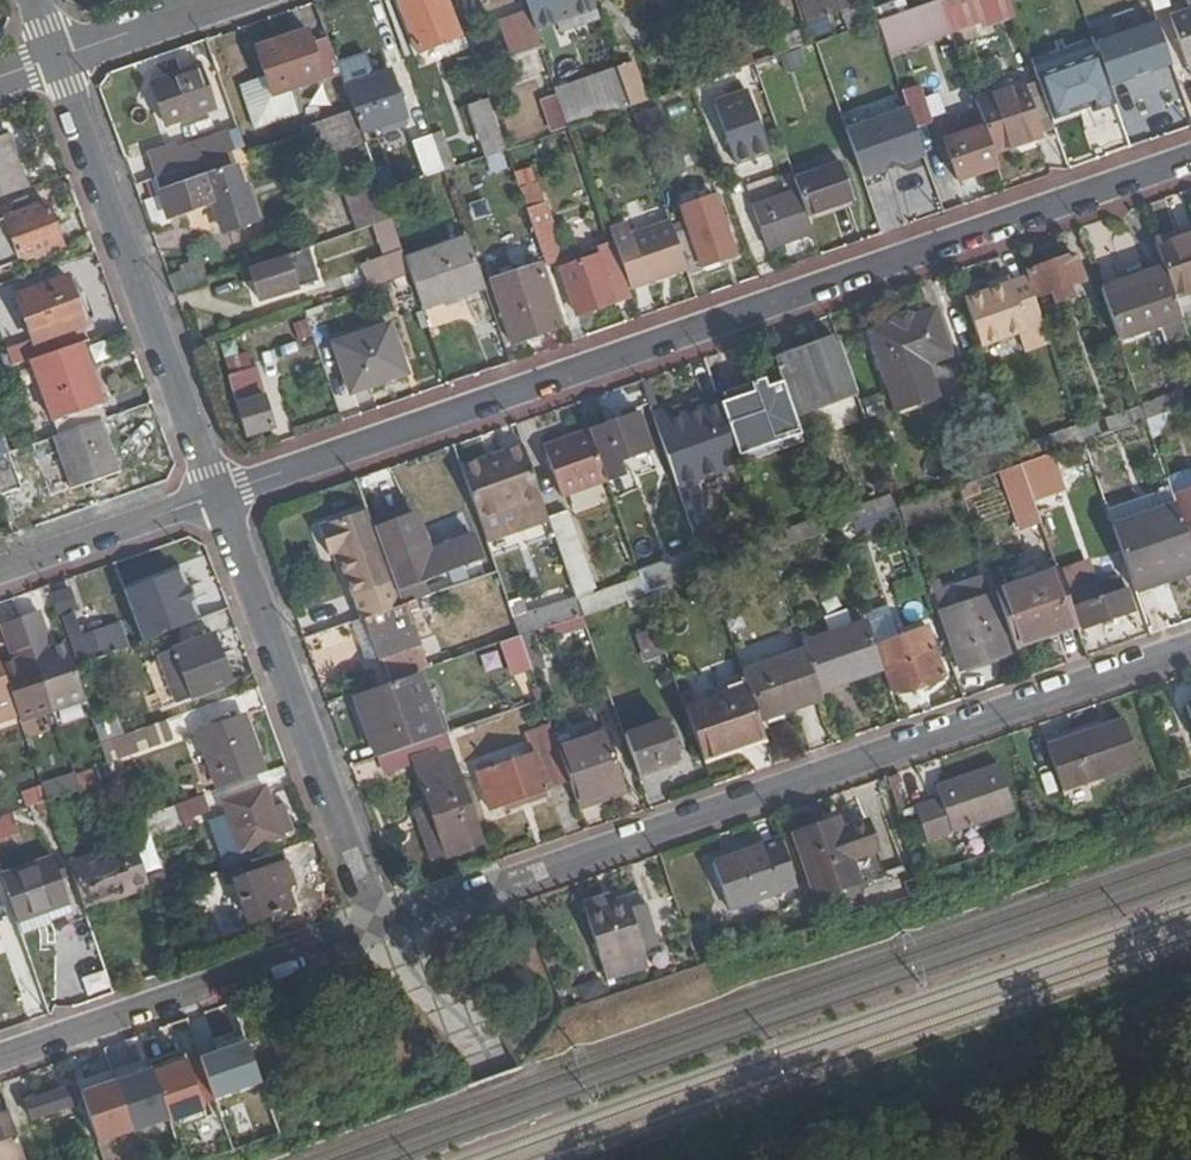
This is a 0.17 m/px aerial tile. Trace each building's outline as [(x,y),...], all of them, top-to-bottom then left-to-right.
[(450,25),(449,21),(455,19),(448,0),(401,0),(407,20),(413,18),(420,37),(450,25)] [(559,18),(553,0),(525,0),(530,13),(534,26),(559,18)] [(596,5),(594,0),(553,0),(559,18),(596,5)] [(815,37),(833,31),(827,14),(840,10),(854,4),(868,0),(809,0),(804,2),(815,37)] [(876,9),(876,10),(880,21),(911,10),(907,0),(901,0),(876,9)] [(911,10),(880,21),(891,53),(953,32),(942,0),(940,0),(911,10)] [(1010,7),(1007,0),(956,0),(949,2),(957,25),(1010,7)] [(847,32),(855,29),(880,21),(876,10),(860,15),(858,16),(858,15),(854,4),(840,10),(847,32)] [(1013,16),(1010,7),(957,25),(960,34),(1013,16)] [(1189,10),(1169,17),(1187,70),(1190,68),(1190,9),(1189,10)] [(534,26),(530,13),(501,22),(515,63),(544,53),(534,26)] [(1168,63),(1154,22),(1095,44),(1097,60),(1106,86),(1168,63)] [(308,32),(289,38),(291,42),(309,36),(308,32)] [(781,55),(809,45),(804,32),(776,42),(781,55)] [(323,78),(341,72),(330,38),(312,45),(309,36),(291,42),(289,38),(257,49),(267,77),(241,85),(256,129),(299,114),(291,89),(323,78)] [(817,42),(824,60),(838,55),(832,37),(817,42)] [(767,45),(772,58),(781,55),(776,42),(767,45)] [(1097,60),(1038,81),(1053,124),(1112,104),(1106,86),(1097,60)] [(631,107),(648,101),(635,62),(618,68),(620,74),(631,107)] [(202,68),(183,74),(185,80),(155,90),(167,124),(216,107),(202,68)] [(389,71),(346,86),(350,98),(355,110),(362,132),(378,127),(405,118),(401,104),(396,91),(389,71)] [(185,80),(183,74),(154,85),(155,90),(185,80)] [(575,126),(631,107),(620,74),(558,95),(561,103),(570,128),(575,126)] [(1053,124),(1038,81),(977,102),(985,125),(995,152),(1041,137),(1040,134),(1056,130),(1053,124)] [(904,91),(915,124),(932,118),(920,86),(904,91)] [(403,88),(396,91),(401,104),(407,102),(403,88)] [(746,90),(713,102),(735,162),(767,151),(746,90)] [(508,149),(490,96),(467,104),(486,157),(508,149)] [(554,133),(570,128),(561,103),(546,108),(554,133)] [(314,124),(299,129),(310,161),(366,142),(362,132),(355,110),(329,118),(314,124)] [(405,118),(378,127),(381,136),(409,127),(405,118)] [(961,180),(1000,166),(995,152),(985,125),(946,139),(961,180)] [(441,133),(433,136),(433,137),(440,155),(448,152),(441,133)] [(26,191),(7,136),(0,139),(0,200),(26,191)] [(440,155),(433,137),(414,143),(426,178),(445,171),(440,155)] [(232,151),(151,179),(157,196),(148,199),(155,221),(217,200),(226,228),(255,219),(232,151)] [(454,168),(448,152),(440,155),(445,171),(454,168)] [(796,179),(800,192),(810,219),(853,204),(840,164),(796,179)] [(449,184),(445,171),(426,178),(410,183),(414,195),(449,184)] [(392,218),(383,193),(380,182),(344,194),(356,230),(375,223),(392,218)] [(768,248),(814,232),(810,219),(800,192),(754,208),(768,248)] [(690,226),(704,266),(704,267),(735,257),(716,197),(684,209),(690,226)] [(528,207),(547,264),(564,258),(544,202),(528,207)] [(4,220),(19,263),(59,249),(44,206),(4,220)] [(371,286),(411,273),(406,257),(392,218),(375,223),(386,257),(363,265),(371,286)] [(610,228),(631,288),(633,287),(687,268),(674,232),(669,218),(632,231),(629,221),(612,227),(610,228)] [(19,263),(4,220),(0,221),(0,269),(19,263)] [(1176,297),(1190,292),(1190,224),(1188,225),(1190,232),(1158,243),(1165,265),(1176,297)] [(1155,237),(1158,243),(1190,232),(1188,225),(1155,237)] [(687,268),(688,272),(704,266),(690,226),(674,232),(687,268)] [(425,311),(486,290),(467,234),(406,257),(411,273),(425,311)] [(613,292),(621,289),(615,274),(620,272),(611,246),(597,251),(599,257),(562,270),(578,314),(616,301),(613,292)] [(315,279),(304,248),(249,267),(260,297),(315,279)] [(1086,279),(1077,255),(1032,271),(1040,295),(1053,290),(1058,304),(1076,298),(1071,284),(1086,279)] [(182,273),(169,277),(175,292),(208,281),(201,261),(180,268),(182,273)] [(493,281),(513,343),(561,326),(540,264),(493,281)] [(1102,286),(1120,338),(1161,325),(1168,346),(1190,338),(1176,297),(1165,265),(1145,272),(1148,279),(1123,288),(1120,280),(1102,286)] [(1145,272),(1120,280),(1123,288),(1148,279),(1145,272)] [(966,301),(982,347),(1029,331),(1026,323),(1043,317),(1030,279),(1010,286),(1008,280),(988,287),(990,293),(966,301)] [(15,299),(33,346),(82,327),(66,280),(15,299)] [(626,288),(621,289),(613,292),(616,301),(629,297),(626,288)] [(926,362),(950,353),(935,309),(911,317),(905,314),(890,319),(888,325),(869,331),(897,412),(938,397),(926,362)] [(406,369),(390,323),(335,342),(351,387),(406,369)] [(222,345),(231,377),(253,371),(244,339),(222,345)] [(794,413),(858,392),(841,344),(778,365),(784,383),(794,413)] [(100,407),(78,345),(71,347),(93,409),(100,407)] [(71,347),(29,361),(50,424),(93,409),(71,347)] [(253,371),(231,377),(246,434),(272,427),(263,392),(259,393),(253,371)] [(741,462),(742,466),(805,445),(794,413),(784,383),(770,388),(767,378),(755,382),(758,392),(721,404),(741,462)] [(1144,407),(1149,421),(1187,408),(1182,391),(1143,404),(1144,407)] [(656,418),(696,535),(713,529),(695,478),(741,462),(721,404),(718,397),(656,418)] [(1115,433),(1149,421),(1144,407),(1110,419),(1115,433)] [(607,481),(626,475),(621,461),(652,450),(640,414),(590,431),(607,481)] [(116,474),(98,422),(49,439),(68,491),(116,474)] [(1081,429),(1086,443),(1101,438),(1096,424),(1081,429)] [(1053,454),(1086,443),(1081,429),(1017,451),(1022,465),(1053,454)] [(590,431),(590,430),(545,446),(562,497),(607,481),(590,431)] [(543,499),(525,446),(481,462),(483,468),(464,474),(480,521),(543,499)] [(1067,493),(1053,454),(1022,465),(1036,504),(1067,493)] [(14,485),(3,455),(0,456),(0,490),(14,485)] [(481,462),(463,469),(464,474),(483,468),(481,462)] [(1020,532),(1043,524),(1036,504),(1022,465),(999,473),(1020,532)] [(1182,494),(1190,521),(1190,491),(1182,494)] [(835,530),(898,508),(893,495),(830,517),(835,530)] [(898,508),(904,525),(932,515),(926,498),(898,508)] [(1138,593),(1159,586),(1157,579),(1190,567),(1190,541),(1177,502),(1114,524),(1138,593)] [(1045,530),(1063,526),(1058,505),(1040,509),(1045,530)] [(374,528),(368,510),(320,527),(330,555),(338,552),(354,597),(359,595),(367,618),(400,606),(374,528)] [(550,519),(577,596),(595,590),(568,513),(550,519)] [(433,595),(487,576),(474,537),(429,552),(415,514),(374,528),(400,606),(406,604),(417,601),(433,595)] [(772,552),(835,530),(830,517),(767,538),(772,552)] [(642,580),(647,596),(710,574),(704,559),(642,580)] [(1159,586),(1190,575),(1190,567),(1157,579),(1159,586)] [(178,572),(126,590),(144,642),(196,625),(178,572)] [(967,607),(989,600),(981,577),(960,585),(967,607)] [(999,598),(1017,652),(1080,628),(1061,577),(999,598)] [(584,617),(647,596),(642,580),(579,602),(584,617)] [(934,594),(942,616),(967,607),(960,585),(934,594)] [(65,586),(48,591),(71,665),(129,647),(120,620),(80,632),(65,586)] [(1073,596),(1083,627),(1136,609),(1129,589),(1099,599),(1096,588),(1073,596)] [(437,605),(433,595),(417,601),(420,610),(437,605)] [(520,636),(584,617),(579,602),(578,598),(514,618),(520,636)] [(980,631),(998,625),(989,600),(967,607),(942,616),(954,650),(983,640),(980,631)] [(400,606),(367,618),(380,658),(420,644),(406,604),(400,606)] [(17,715),(19,720),(82,699),(71,665),(62,643),(48,647),(37,613),(3,625),(15,660),(0,665),(17,715)] [(366,618),(355,622),(369,662),(380,658),(366,618)] [(821,692),(883,669),(867,624),(805,646),(807,652),(821,692)] [(1008,653),(998,625),(980,631),(983,640),(954,650),(960,669),(1008,653)] [(945,675),(927,626),(878,645),(895,693),(945,675)] [(510,677),(531,669),(518,634),(497,642),(510,677)] [(210,637),(156,656),(174,704),(227,686),(210,637)] [(420,644),(380,658),(386,676),(426,663),(420,644)] [(761,722),(823,699),(821,692),(807,652),(744,673),(749,689),(761,722)] [(17,715),(0,665),(0,721),(17,715)] [(356,699),(377,756),(379,755),(445,732),(425,675),(356,699)] [(703,758),(766,737),(761,722),(749,689),(686,709),(703,758)] [(117,718),(92,727),(98,744),(123,735),(117,718)] [(197,734),(217,789),(261,773),(240,719),(197,734)] [(173,740),(167,721),(144,728),(123,735),(98,744),(105,764),(173,740)] [(1064,793),(1141,767),(1125,721),(1048,747),(1064,793)] [(626,737),(638,772),(676,758),(664,724),(626,737)] [(492,808),(570,780),(559,749),(551,725),(526,733),(533,753),(490,768),(496,785),(485,788),(492,808)] [(447,856),(485,842),(446,732),(445,732),(379,755),(386,775),(414,765),(430,809),(447,856)] [(570,780),(580,810),(599,803),(597,797),(625,788),(605,732),(559,749),(570,780)] [(935,786),(940,798),(952,836),(1015,814),(998,765),(935,786)] [(75,778),(79,791),(95,786),(91,773),(75,778)] [(43,788),(48,801),(78,792),(79,791),(75,778),(43,788)] [(79,791),(78,792),(82,804),(115,793),(111,781),(95,786),(79,791)] [(237,851),(278,837),(261,788),(221,802),(237,851)] [(597,797),(599,803),(627,794),(625,788),(597,797)] [(179,820),(207,816),(204,797),(177,801),(179,820)] [(952,836),(940,798),(931,801),(943,839),(952,836)] [(943,839),(931,801),(914,807),(927,844),(943,839)] [(125,822),(130,837),(174,822),(169,807),(125,822)] [(434,861),(447,856),(430,809),(416,814),(434,861)] [(218,860),(236,853),(221,814),(204,820),(218,860)] [(815,899),(861,883),(853,861),(876,853),(866,826),(842,834),(838,822),(794,838),(815,899)] [(728,910),(797,887),(781,840),(713,863),(728,910)] [(70,866),(85,912),(148,890),(133,844),(70,866)] [(280,865),(276,853),(217,874),(221,886),(232,882),(280,865)] [(0,878),(16,923),(66,906),(50,860),(0,878)] [(280,865),(232,882),(246,923),(288,909),(281,887),(287,886),(280,865)] [(620,936),(642,929),(655,925),(643,888),(608,899),(620,936)] [(647,945),(642,929),(620,936),(625,952),(647,945)] [(168,1048),(161,1027),(145,1033),(152,1053),(168,1048)] [(216,1080),(211,1066),(206,1051),(166,1064),(180,1106),(210,1096),(212,1102),(222,1099),(216,1080)] [(222,1062),(211,1066),(216,1080),(227,1076),(222,1062)] [(71,1088),(59,1093),(65,1111),(77,1107),(71,1088)] [(65,1111),(59,1093),(24,1105),(31,1123),(65,1111)] [(240,1104),(227,1108),(236,1136),(249,1131),(240,1104)] [(7,1113),(0,1115),(0,1159),(23,1159),(7,1113)] [(91,1156),(92,1159),(107,1159),(112,1158),(109,1150),(91,1156)]
